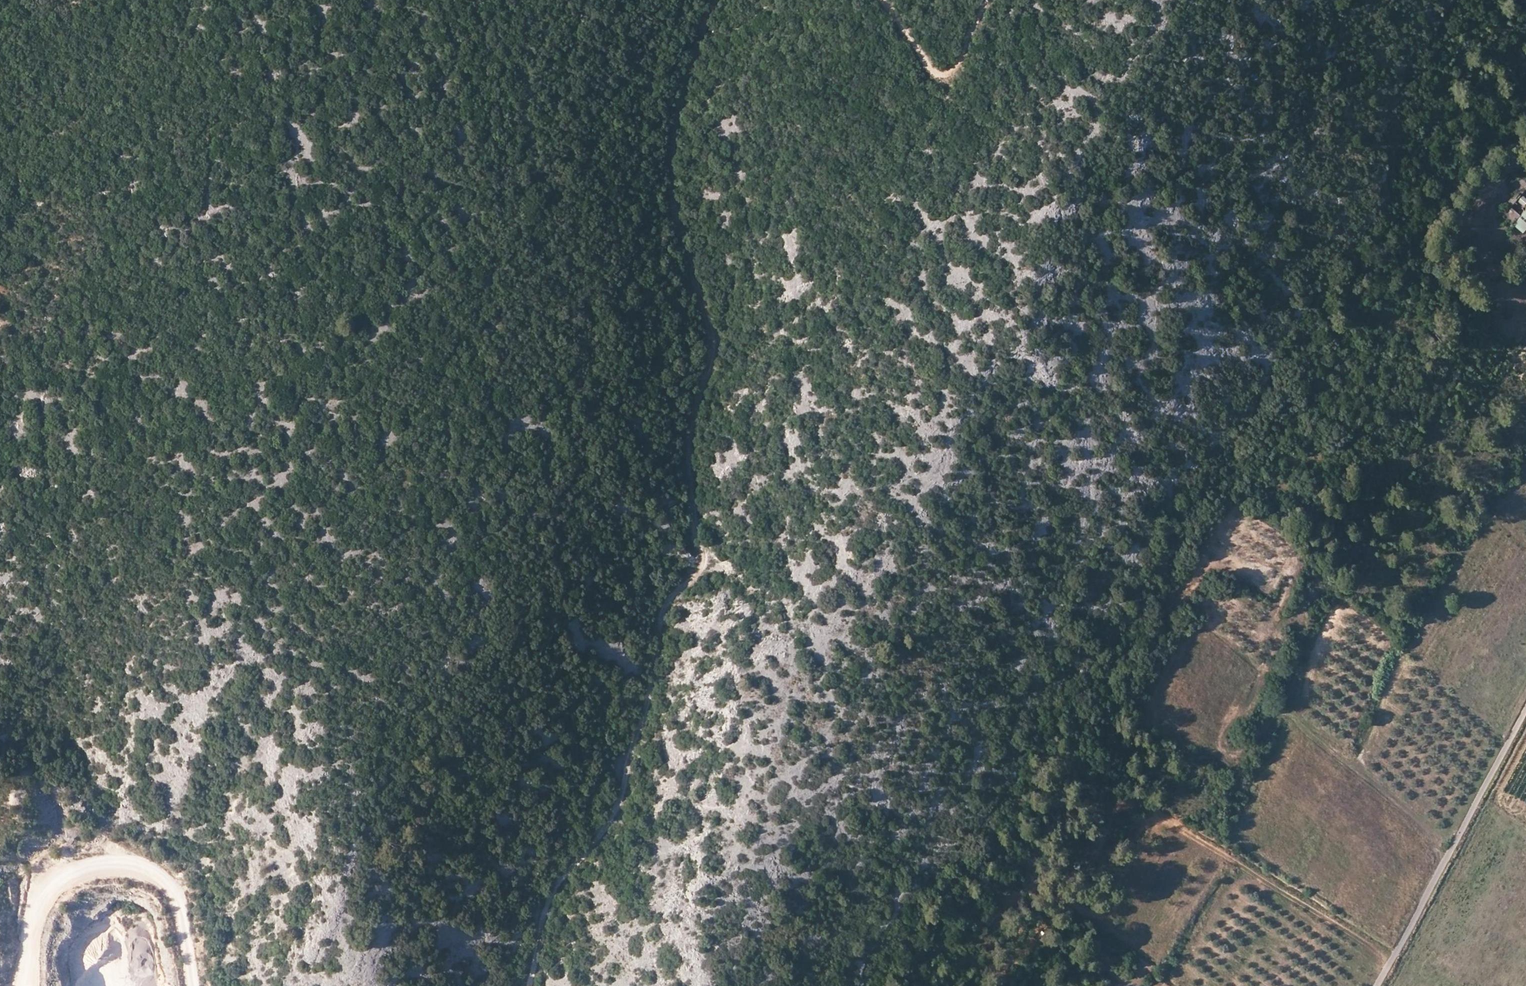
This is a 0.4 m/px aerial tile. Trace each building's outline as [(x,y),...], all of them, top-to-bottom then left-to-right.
[(1525,228),(1525,206),(1513,223),(1523,231),(1525,228)]
